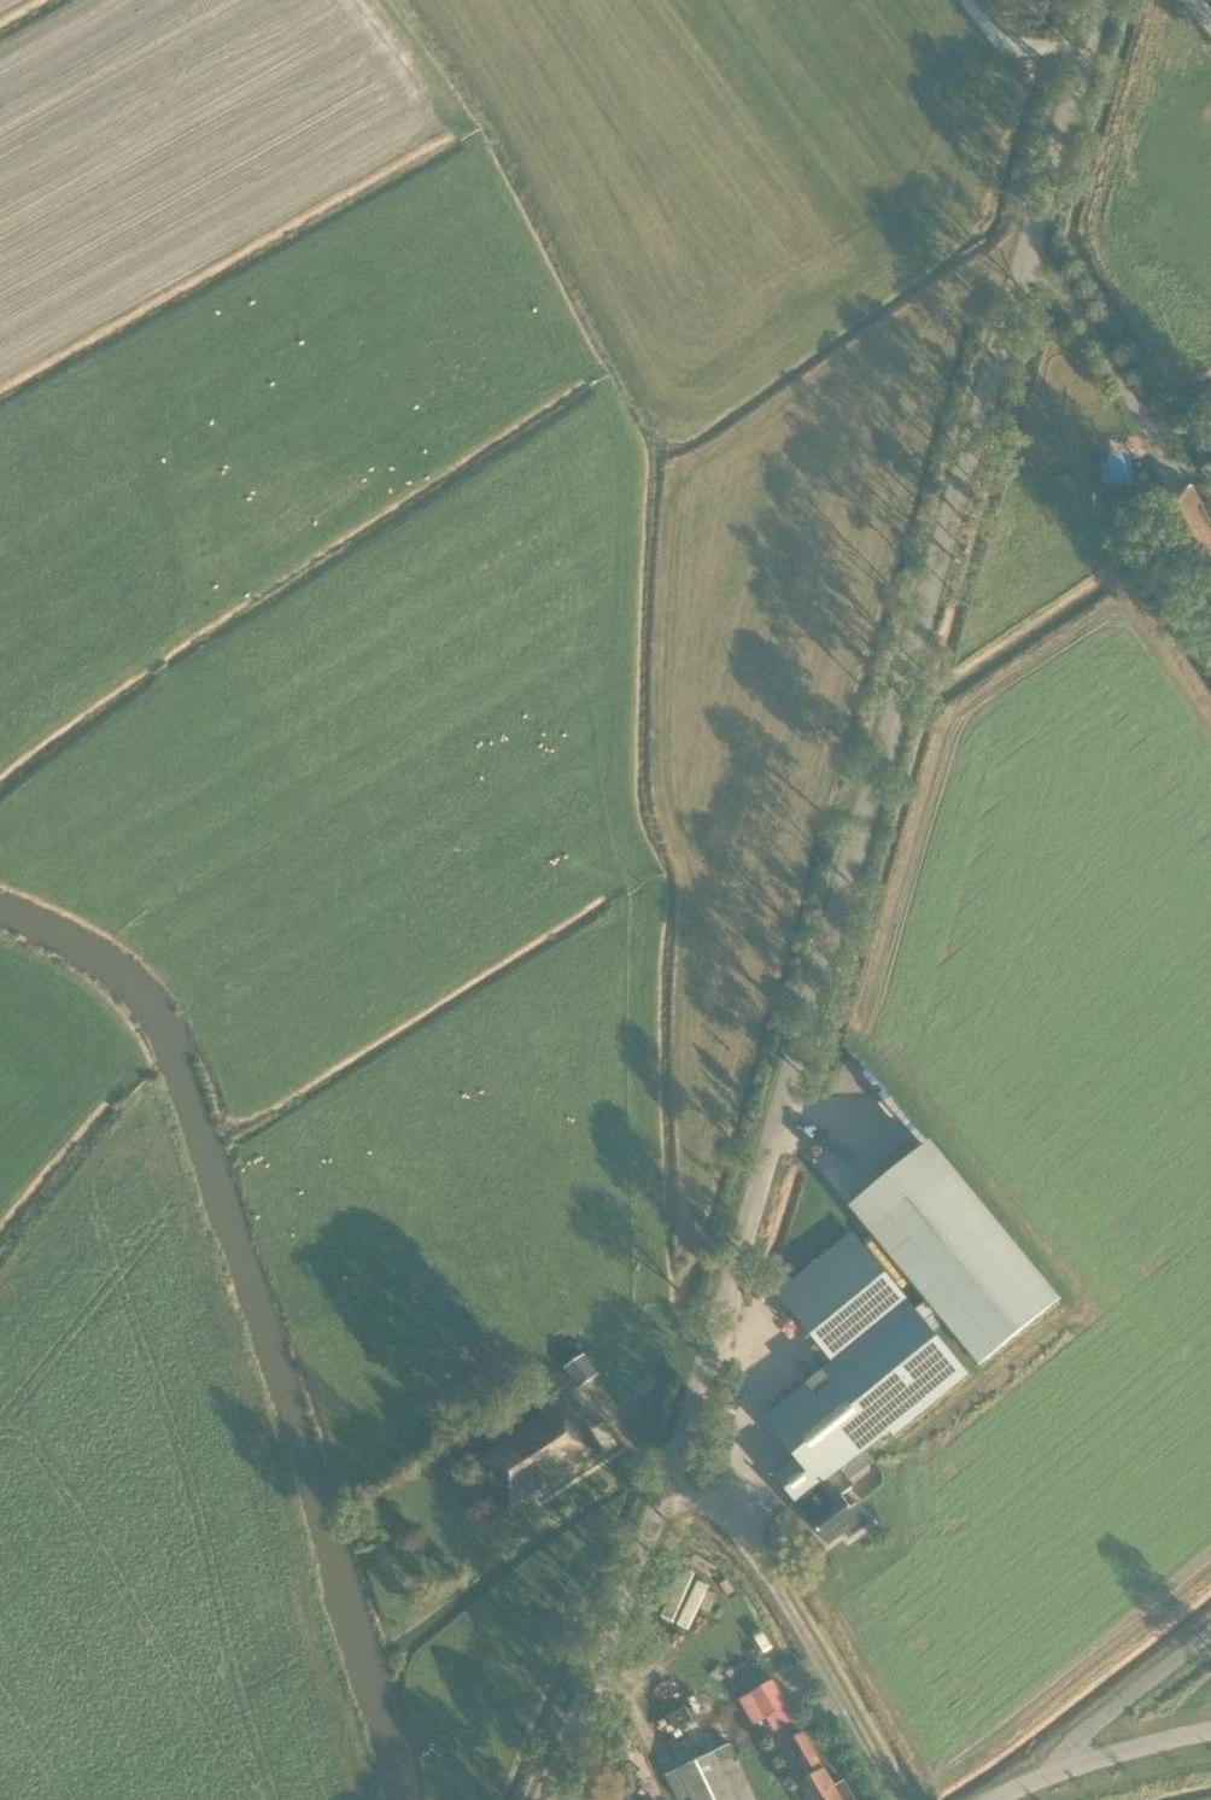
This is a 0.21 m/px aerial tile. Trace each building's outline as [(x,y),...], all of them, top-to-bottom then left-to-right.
[(1209,438),(1195,445),(1201,456),(1210,450),(1210,442),(1209,438)] [(1183,566),(1197,559),(1203,571),(1210,567),(1210,517),(1194,485),(1159,503),(1180,544),(1174,548),(1183,566)] [(928,1302),(924,1305),(942,1327),(946,1324),(980,1366),(1059,1302),(931,1142),(852,1206),(928,1302)] [(935,1333),(942,1327),(924,1305),(917,1311),(854,1232),(779,1294),(833,1362),(827,1367),(882,1438),(891,1430),(896,1436),(969,1375),(935,1333)] [(601,1375),(587,1354),(566,1369),(580,1389),(601,1375)] [(843,1469),(882,1438),(827,1367),(764,1418),(797,1459),(777,1476),(829,1547),(862,1520),(843,1496),(855,1485),(843,1469)] [(535,1493),(539,1498),(607,1452),(581,1414),(578,1416),(554,1380),(533,1395),(543,1410),(494,1442),(498,1448),(480,1461),(512,1509),(535,1493)] [(756,1724),(789,1705),(785,1698),(776,1685),(774,1680),(741,1699),(756,1724)] [(676,1730),(693,1720),(686,1707),(668,1717),(676,1730)] [(826,1768),(826,1769),(805,1732),(789,1742),(809,1778),(801,1782),(811,1799),(856,1799),(846,1781),(837,1787),(826,1768)] [(694,1799),(758,1799),(731,1744),(667,1774),(679,1799),(685,1799),(692,1796),(694,1799)] [(623,1783),(594,1799),(633,1799),(623,1783)]
